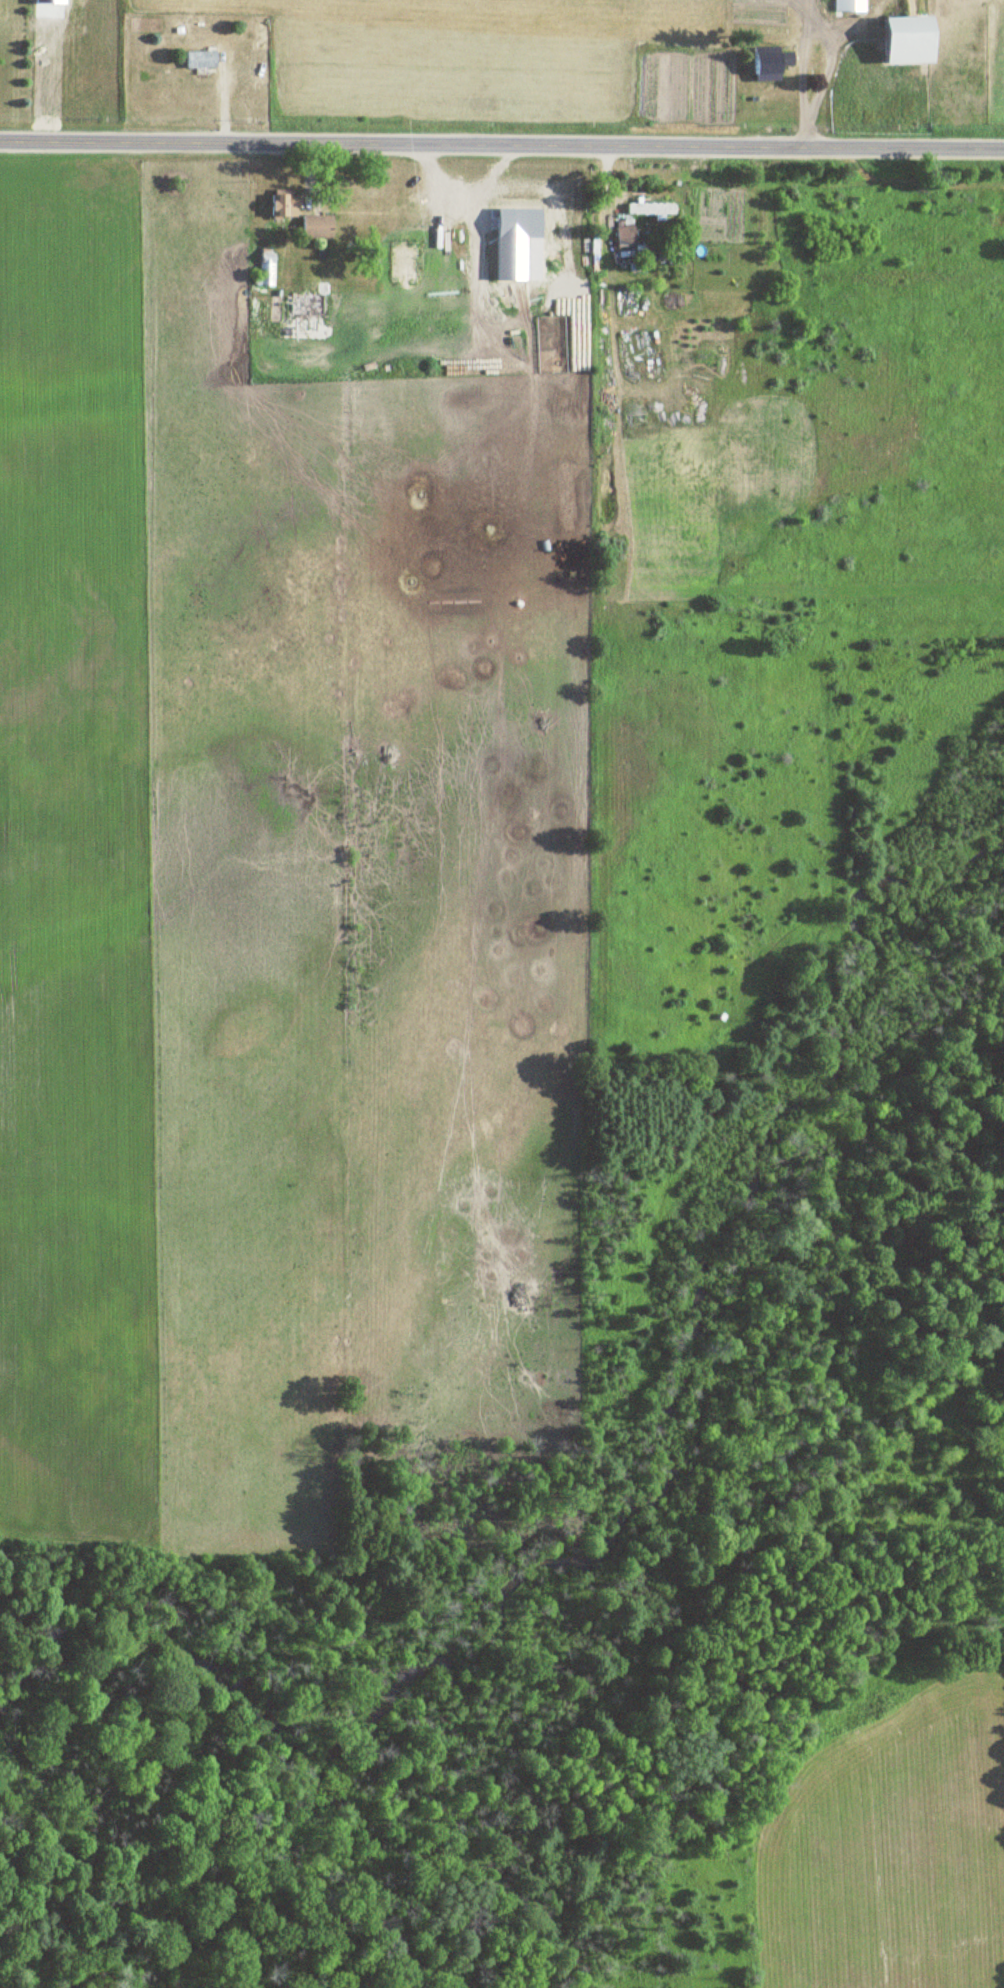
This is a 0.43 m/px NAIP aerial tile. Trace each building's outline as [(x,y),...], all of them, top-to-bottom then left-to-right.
[(789,37),(769,37),(769,61),(751,61),(751,83),(789,83),(789,37)] [(180,68),(213,68),(213,51),(180,51),(180,68)] [(265,217),(295,217),(295,194),(265,194),(265,217)] [(671,214),(671,203),(623,203),(623,214),(671,214)] [(296,238),(329,238),(329,216),(296,216),(296,238)] [(611,247),(631,247),(631,226),(611,226),(611,247)] [(255,284),(270,284),(270,253),(255,253),(255,284)] [(323,293),(278,293),(278,318),(323,318),(323,293)]
